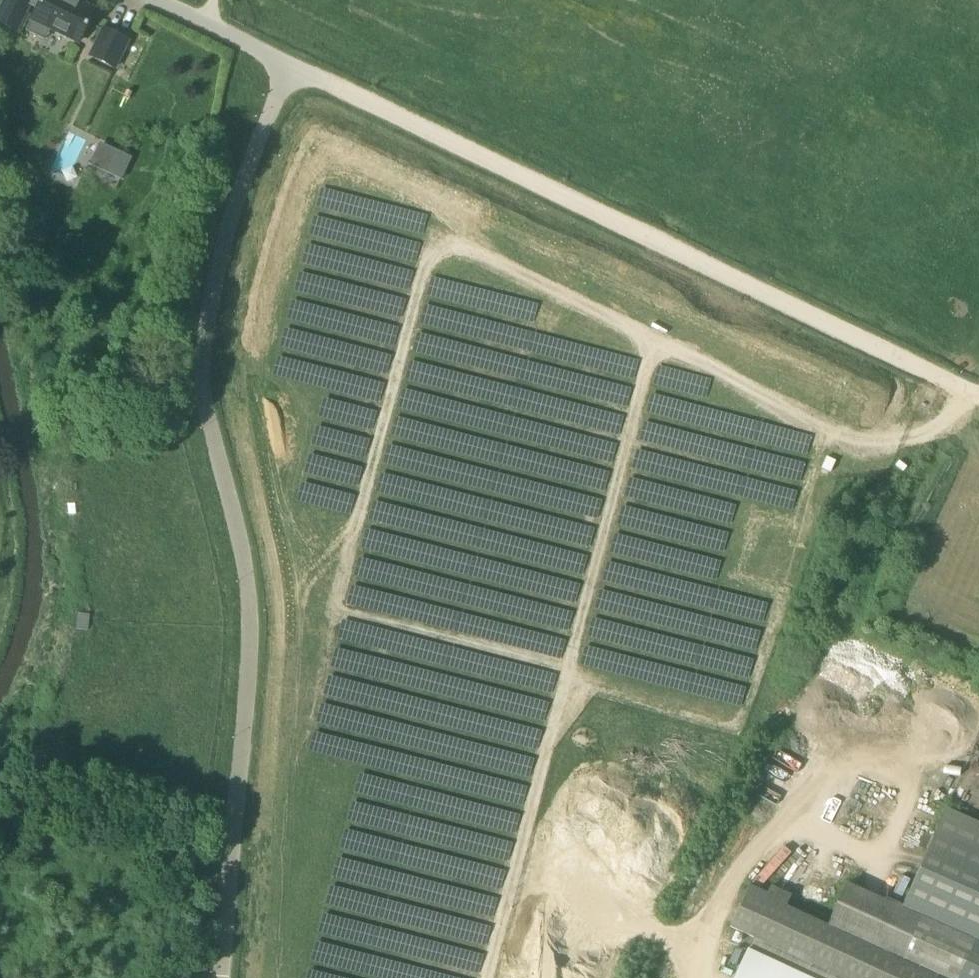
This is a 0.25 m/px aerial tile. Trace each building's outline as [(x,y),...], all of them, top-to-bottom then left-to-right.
[(68,0),(35,0),(26,18),(74,41),(89,10),(68,0)] [(98,28),(85,56),(109,68),(122,40),(98,28)] [(114,151),(105,171),(116,176),(125,157),(114,151)] [(826,455),(820,467),(829,471),(835,460),(826,455)] [(945,809),(902,906),(978,940),(978,824),(945,809)] [(902,906),(848,884),(828,926),(786,907),(790,896),(771,887),(767,894),(749,886),(731,927),(755,937),(738,977),(978,977),(978,940),(902,906)]
